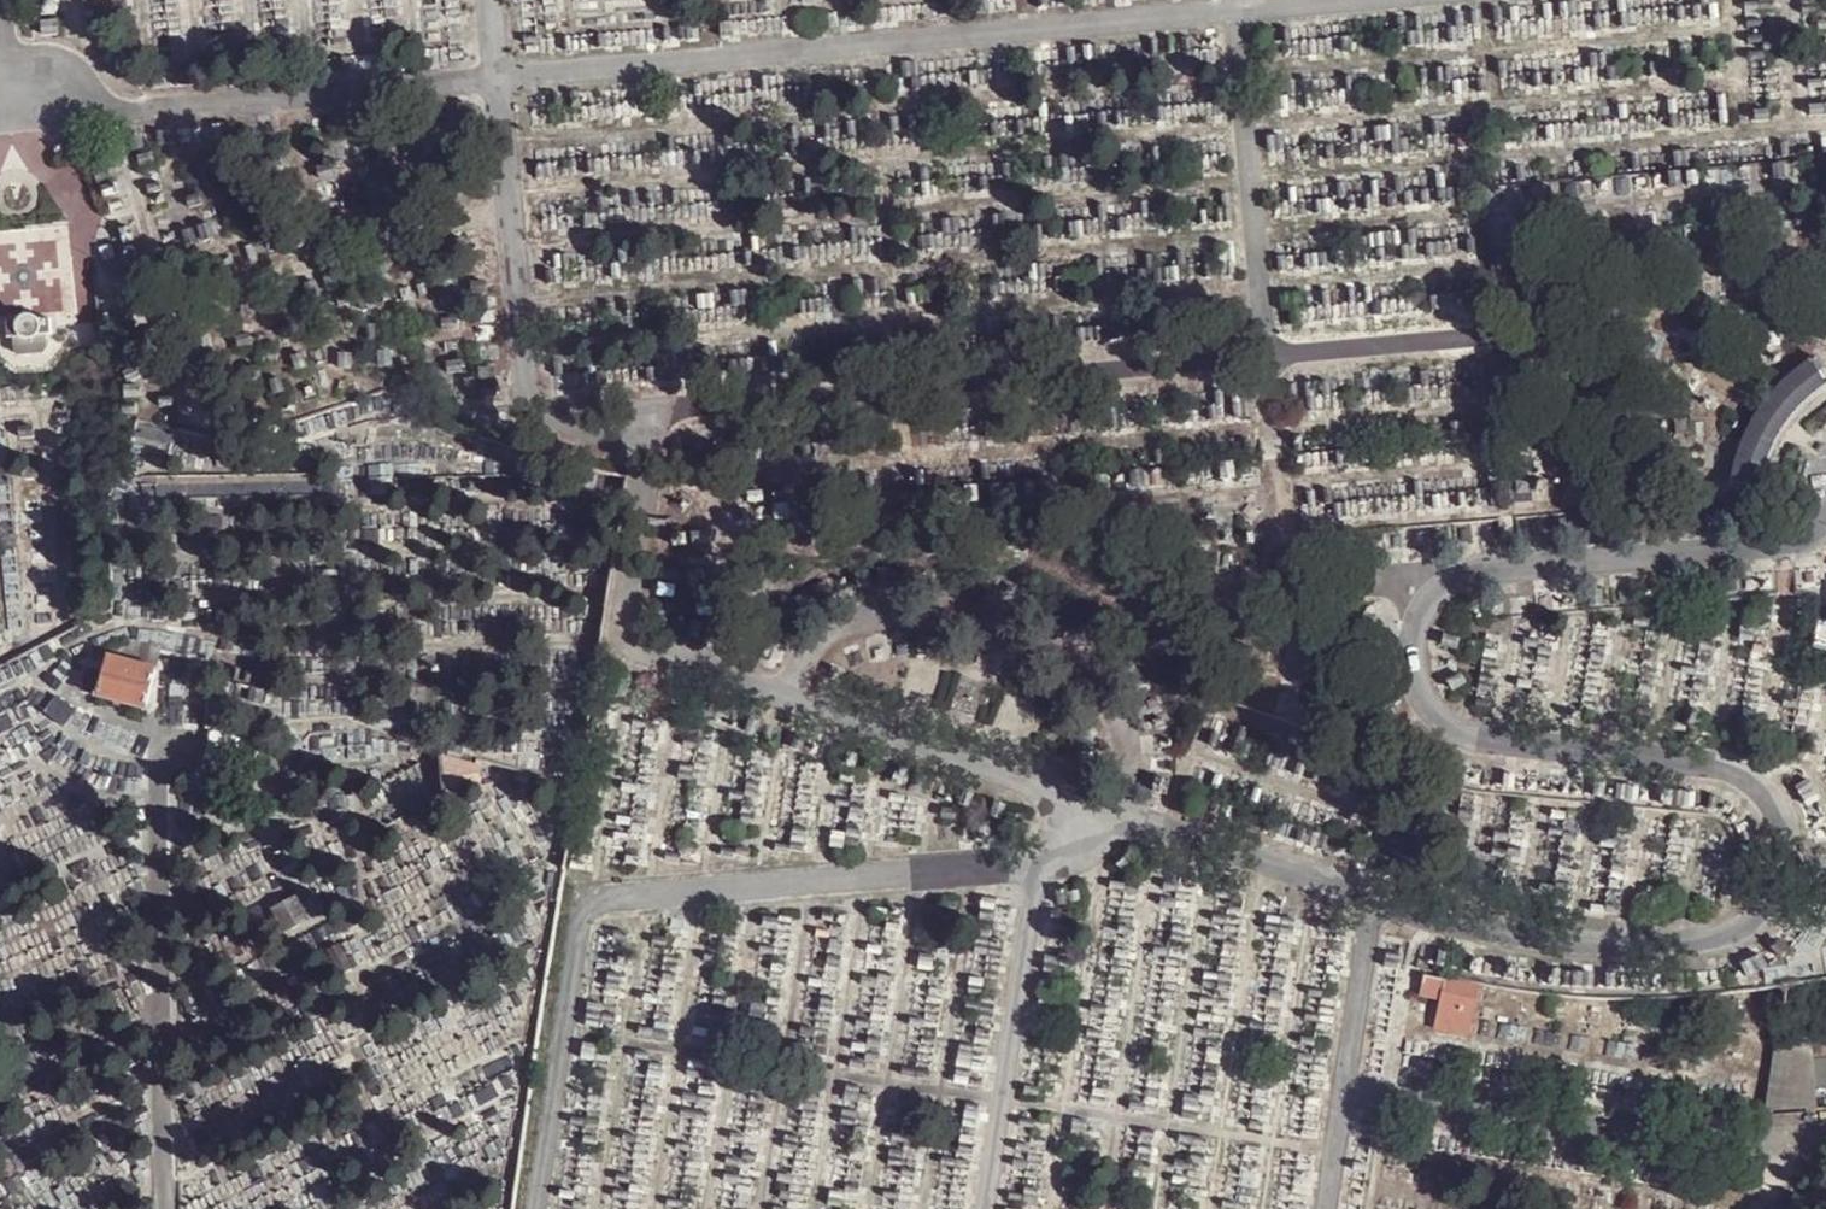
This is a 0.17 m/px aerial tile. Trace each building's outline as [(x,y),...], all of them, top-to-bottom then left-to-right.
[(25,320),(21,324),(19,328),(19,333),(21,338),(22,340),(28,344),(33,345),(38,344),(42,341),(45,337),(46,332),(45,327),(43,323),(39,320),(34,318),(29,318),(25,320)] [(43,323),(45,327),(50,337),(55,336),(53,320),(43,323)] [(17,341),(22,340),(21,338),(19,333),(19,328),(21,324),(10,325),(12,341),(17,341)] [(50,337),(45,327),(46,332),(45,337),(42,341),(38,344),(33,345),(28,344),(22,340),(17,341),(19,354),(24,358),(48,355),(52,351),(50,337)] [(1762,491),(1768,466),(1779,442),(1794,420),(1812,401),(1825,392),(1825,375),(1815,360),(1810,363),(1786,383),(1765,405),(1748,430),(1736,458),(1727,488),(1762,491)] [(112,651),(110,660),(160,672),(161,661),(112,651)] [(110,660),(98,704),(151,715),(160,672),(110,660)] [(478,773),(444,762),(446,808),(481,790),(478,773)] [(1443,1003),(1448,980),(1427,978),(1423,998),(1443,1003)] [(1483,987),(1448,980),(1443,1003),(1436,1032),(1471,1039),(1483,987)] [(1815,1042),(1779,1036),(1766,1114),(1820,1110),(1818,1090),(1816,1061),(1815,1042)] [(1818,1090),(1825,1090),(1825,1060),(1816,1061),(1818,1090)]
